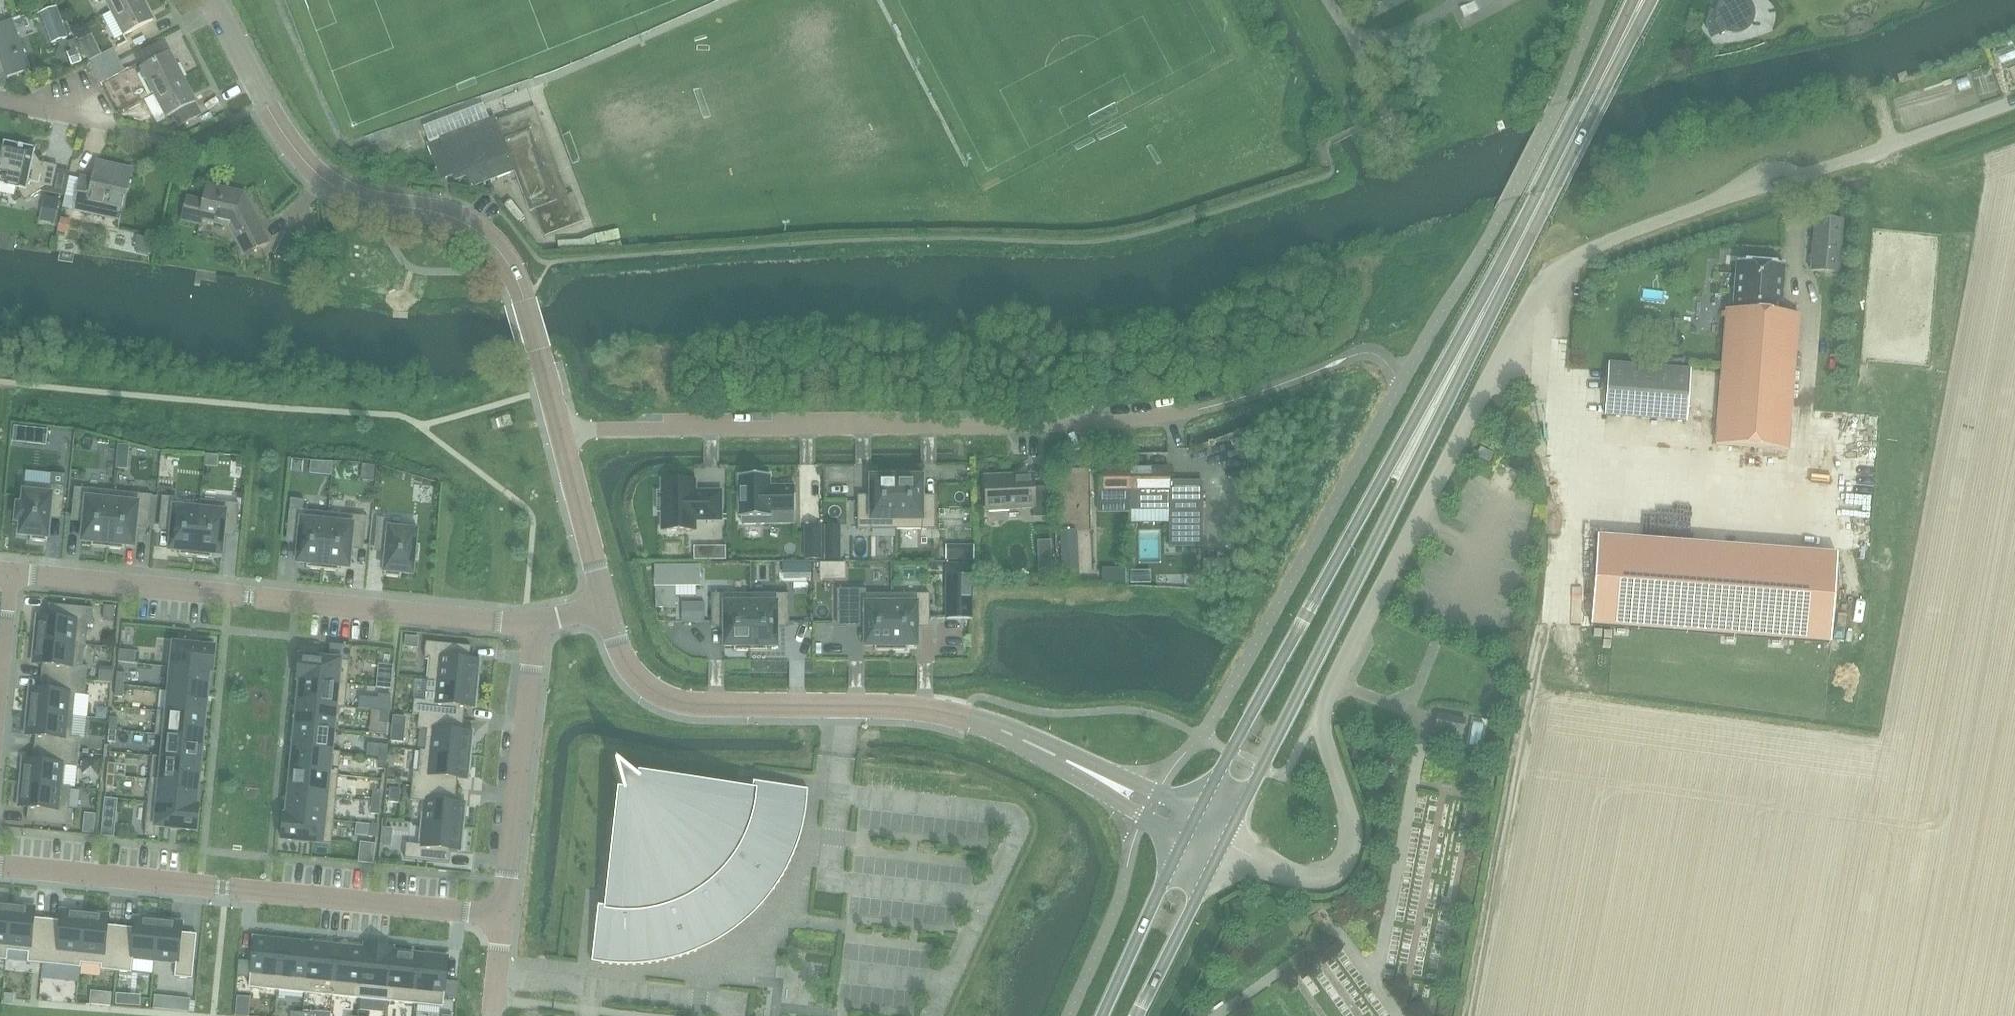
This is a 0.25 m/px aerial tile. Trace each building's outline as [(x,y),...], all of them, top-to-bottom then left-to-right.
[(110,13),(136,0),(103,0),(110,13)] [(142,0),(136,0),(110,13),(123,38),(154,22),(150,15),(142,0)] [(1706,22),(1708,26),(1711,32),(1712,35),(1721,30),(1729,34),(1737,35),(1746,30),(1753,20),(1753,8),(1749,1),(1748,0),(1721,0),(1717,5),(1716,11),(1715,18),(1708,21),(1706,22)] [(41,13),(52,43),(69,37),(57,7),(41,13)] [(0,25),(0,57),(8,79),(31,70),(13,21),(0,25)] [(92,34),(79,41),(90,60),(102,54),(92,34)] [(75,49),(67,53),(73,66),(81,62),(75,49)] [(89,62),(90,65),(95,73),(120,60),(116,54),(114,49),(89,62)] [(141,70),(154,94),(183,79),(173,59),(171,55),(141,70)] [(120,60),(95,73),(100,84),(126,71),(122,65),(120,60)] [(202,116),(197,104),(192,96),(183,79),(154,94),(167,120),(172,117),(178,128),(202,116)] [(1400,106),(1389,111),(1396,126),(1408,121),(1400,106)] [(495,117),(446,136),(439,139),(440,140),(427,145),(441,181),(453,176),(455,182),(467,178),(471,189),(515,173),(530,212),(535,210),(545,237),(585,222),(574,193),(568,195),(535,108),(497,122),(495,117)] [(5,186),(4,187),(17,190),(25,202),(46,188),(53,190),(57,167),(33,162),(36,148),(4,141),(0,158),(0,185),(5,186)] [(75,205),(74,211),(87,214),(121,222),(122,219),(123,216),(133,171),(97,162),(93,181),(81,178),(81,180),(75,205)] [(188,199),(183,223),(202,227),(203,223),(228,228),(243,256),(269,242),(266,236),(261,227),(248,201),(244,194),(208,186),(204,202),(188,199)] [(55,225),(60,199),(45,196),(40,222),(55,225)] [(61,218),(57,235),(64,236),(68,220),(65,219),(67,212),(62,211),(61,218)] [(1838,272),(1843,221),(1815,218),(1811,270),(1838,272)] [(275,256),(290,263),(300,242),(293,238),(286,234),(275,256)] [(559,242),(559,248),(560,253),(609,250),(608,235),(596,237),(596,236),(584,241),(577,241),(559,242)] [(138,236),(134,252),(148,255),(152,239),(138,236)] [(1782,314),(1785,266),(1736,262),(1732,310),(1727,310),(1717,444),(1789,450),(1799,315),(1782,314)] [(1610,363),(1606,416),(1687,423),(1691,374),(1691,370),(1610,363)] [(1687,423),(1712,424),(1716,376),(1691,374),(1687,423)] [(44,426),(42,439),(74,442),(75,430),(44,426)] [(119,444),(118,456),(129,457),(130,445),(119,444)] [(1478,452),(1476,456),(1489,462),(1494,454),(1481,447),(1478,452)] [(324,462),(323,475),(331,476),(333,462),(324,462)] [(1128,466),(1100,466),(1100,476),(1100,490),(1128,491),(1128,466)] [(1158,466),(1128,466),(1128,491),(1130,491),(1130,511),(1170,511),(1170,549),(1203,549),(1203,482),(1169,481),(1169,480),(1170,467),(1158,466)] [(897,529),(897,472),(880,472),(881,477),(871,477),(871,495),(871,501),(858,501),(858,529),(897,529)] [(913,472),(897,472),(897,529),(935,529),(935,501),(923,501),(923,495),(923,477),(913,477),(913,472)] [(769,475),(740,475),(740,517),(742,518),(742,525),(773,525),(773,518),(773,511),(795,511),(795,486),(771,486),(771,475),(769,475)] [(985,478),(986,510),(1033,508),(1033,517),(1046,517),(1045,487),(1033,488),(1032,475),(985,478)] [(662,492),(658,492),(658,511),(662,511),(662,530),(696,530),(696,520),(709,520),(722,520),(722,490),(709,490),(696,490),(696,479),(662,479),(662,491),(662,492)] [(21,521),(20,535),(31,536),(31,540),(48,542),(51,514),(63,514),(66,486),(51,485),(25,482),(23,504),(18,504),(16,521),(21,521)] [(75,488),(72,516),(85,517),(82,541),(92,542),(92,547),(108,549),(114,492),(75,488)] [(114,492),(108,549),(124,550),(124,545),(134,546),(137,522),(149,524),(152,496),(114,492)] [(195,557),(200,510),(199,510),(175,507),(176,497),(162,496),(159,524),(173,525),(170,550),(180,551),(179,555),(195,557)] [(199,510),(200,510),(195,557),(211,559),(212,554),(222,555),(224,531),(237,532),(239,504),(200,500),(199,510)] [(307,568),(323,569),(328,513),(290,509),(287,537),(300,538),(297,562),(307,563),(307,568)] [(367,517),(328,513),(323,569),(339,571),(339,567),(349,568),(351,544),(364,545),(367,517)] [(385,576),(401,578),(401,573),(413,574),(414,561),(419,561),(420,545),(416,544),(417,526),(391,524),(391,519),(377,518),(375,546),(387,547),(385,576)] [(822,526),(805,526),(805,559),(822,559),(822,526)] [(842,526),(825,526),(825,559),(842,559),(842,526)] [(1061,531),(1063,585),(1079,584),(1079,580),(1081,580),(1079,530),(1061,531)] [(1597,535),(1590,625),(1830,643),(1837,553),(1597,535)] [(1051,540),(1038,541),(1038,552),(1052,551),(1051,540)] [(974,545),(946,545),(946,560),(975,560),(974,545)] [(716,546),(705,561),(726,561),(726,546),(716,546)] [(845,563),(824,563),(824,579),(845,579),(845,563)] [(811,564),(782,564),(782,580),(811,580),(811,564)] [(700,565),(655,566),(656,587),(656,608),(676,608),(675,587),(701,586),(700,565)] [(974,565),(946,565),(946,617),(974,617),(974,565)] [(1157,584),(1157,585),(1180,587),(1180,588),(1195,588),(1195,586),(1196,571),(1183,570),(1183,569),(1168,568),(1168,569),(1158,569),(1157,584)] [(1141,570),(1131,571),(1131,583),(1141,583),(1141,570)] [(750,594),(712,593),(712,626),(725,626),(725,627),(725,646),(734,647),(734,651),(750,651),(750,594)] [(788,594),(750,594),(750,651),(767,651),(767,647),(777,647),(777,627),(788,627),(789,594),(788,594)] [(891,651),(891,594),(852,594),(852,622),(865,622),(865,628),(865,646),(875,646),(875,651),(891,651)] [(930,594),(891,594),(891,651),(907,651),(907,646),(917,646),(917,628),(917,622),(930,622),(930,594)] [(682,601),(682,623),(704,623),(705,602),(682,601)] [(38,617),(36,640),(85,645),(88,624),(92,624),(94,609),(49,604),(48,618),(38,617)] [(105,606),(104,619),(114,620),(115,607),(105,606)] [(406,636),(405,647),(418,648),(419,637),(406,636)] [(36,640),(33,664),(43,664),(42,677),(87,681),(88,667),(83,667),(85,645),(36,640)] [(426,642),(425,657),(430,658),(427,679),(477,684),(480,661),(470,660),(471,647),(426,642)] [(167,667),(212,671),(214,647),(169,643),(167,667)] [(120,651),(119,662),(127,662),(136,663),(136,662),(136,652),(128,651),(120,651)] [(300,657),(298,681),(301,681),(301,679),(348,684),(350,662),(341,661),(300,657)] [(170,690),(207,694),(209,672),(212,672),(212,671),(167,667),(172,668),(170,690)] [(99,671),(98,682),(111,683),(112,672),(99,671)] [(118,673),(117,684),(125,685),(126,674),(118,673)] [(31,688),(28,712),(74,716),(76,695),(85,696),(87,681),(42,677),(40,689),(31,688)] [(385,677),(384,688),(391,689),(393,678),(385,677)] [(301,681),(298,702),(341,707),(341,708),(346,708),(348,684),(301,679),(301,681)] [(414,700),(413,715),(419,715),(419,714),(464,719),(465,707),(475,708),(477,684),(427,679),(427,681),(425,701),(414,700)] [(124,697),(125,685),(117,684),(116,696),(124,697)] [(158,711),(158,712),(205,717),(207,694),(169,690),(167,712),(158,711)] [(382,699),(381,711),(389,711),(390,699),(382,699)] [(298,702),(296,725),(334,729),(334,730),(339,731),(341,708),(341,707),(298,702)] [(97,707),(96,718),(107,719),(108,708),(97,707)] [(388,724),(389,711),(381,711),(380,723),(388,724)] [(28,712),(26,735),(36,736),(34,748),(79,753),(81,739),(71,738),(74,716),(28,712)] [(158,712),(155,734),(203,739),(205,717),(158,712)] [(419,715),(418,729),(427,730),(425,751),(470,756),(472,732),(463,731),(464,719),(419,714),(419,715)] [(1463,735),(1466,719),(1439,714),(1437,722),(1436,730),(1463,735)] [(393,716),(392,729),(405,730),(406,717),(394,716),(393,716)] [(110,718),(109,730),(117,731),(119,718),(110,718)] [(296,725),(294,748),(332,752),(332,751),(334,730),(334,729),(296,725)] [(1477,729),(1474,747),(1484,749),(1487,731),(1477,729)] [(117,742),(117,731),(109,730),(108,741),(117,742)] [(153,757),(201,762),(203,739),(155,735),(165,736),(163,757),(153,756),(153,757)] [(380,745),(379,757),(388,757),(389,746),(380,745)] [(24,760),(21,782),(62,786),(64,766),(77,767),(78,767),(78,765),(79,753),(34,748),(33,761),(24,760)] [(294,748),(291,771),(339,776),(341,752),(332,751),(332,752),(294,748)] [(413,772),(412,786),(457,791),(458,778),(468,779),(470,756),(425,751),(420,750),(418,772),(413,772)] [(151,779),(198,784),(201,762),(153,757),(151,779)] [(387,769),(388,757),(379,757),(379,769),(387,769)] [(109,764),(107,776),(116,776),(117,765),(109,764)] [(599,906),(592,961),(607,964),(631,965),(655,963),(678,958),(699,950),(721,939),(740,926),(758,911),(773,892),(786,873),(796,851),(803,828),(807,805),(808,790),(754,783),(753,790),(638,776),(637,782),(617,769),(615,770),(622,793),(618,793),(604,907),(599,906)] [(291,771),(289,794),(336,799),(339,776),(291,771)] [(115,788),(116,776),(107,776),(106,787),(115,788)] [(149,802),(199,807),(199,806),(196,806),(198,784),(151,779),(149,802)] [(21,785),(19,807),(29,808),(27,821),(72,825),(74,810),(69,810),(71,787),(62,786),(21,782),(21,785)] [(412,786),(411,800),(425,802),(423,825),(463,829),(465,804),(456,803),(457,791),(412,786)] [(390,789),(389,802),(400,803),(401,789),(390,789)] [(373,790),(372,802),(380,803),(382,791),(373,790)] [(287,816),(287,817),(334,822),(336,799),(289,794),(287,816)] [(113,799),(105,798),(104,810),(112,810),(113,799)] [(160,827),(196,830),(199,807),(149,802),(146,835),(159,836),(160,827)] [(379,815),(380,803),(372,802),(371,814),(379,815)] [(285,815),(282,840),(332,845),(334,822),(287,817),(287,816),(285,815)] [(84,823),(82,834),(95,836),(96,824),(84,823)] [(370,825),(369,837),(377,837),(378,825),(370,825)] [(406,843),(405,859),(450,863),(451,850),(461,851),(463,829),(423,825),(421,845),(406,843)] [(382,828),(381,844),(382,844),(391,845),(393,829),(382,828)] [(364,863),(373,864),(374,864),(375,844),(366,843),(364,863)] [(7,961),(8,951),(9,947),(13,904),(0,903),(0,960),(7,961)] [(9,947),(8,951),(29,954),(28,963),(43,964),(47,920),(36,919),(37,907),(13,904),(9,947)] [(47,920),(43,964),(81,968),(81,963),(82,955),(87,912),(60,909),(58,921),(47,920)] [(82,955),(81,963),(102,966),(101,970),(116,972),(121,927),(109,926),(110,914),(87,912),(82,955)] [(121,927),(116,972),(132,973),(132,972),(133,960),(154,962),(155,962),(159,919),(134,916),(133,928),(121,927)] [(159,919),(155,962),(176,964),(175,978),(193,979),(194,966),(197,935),(184,934),(185,921),(159,919)] [(239,961),(238,977),(249,978),(248,988),(277,991),(279,977),(283,939),(253,936),(251,962),(239,961)] [(279,977),(277,991),(305,993),(306,980),(310,942),(283,939),(279,977)] [(306,980),(305,993),(332,996),(333,983),(337,945),(310,942),(306,980)] [(333,983),(332,996),(360,999),(361,986),(365,947),(337,945),(333,983)] [(361,986),(360,999),(387,1002),(388,988),(392,950),(365,947),(361,986)] [(388,988),(387,1002),(415,1005),(417,991),(420,953),(392,950),(388,988)] [(417,991),(415,1005),(444,1008),(445,998),(457,999),(459,983),(446,981),(449,956),(420,953),(417,991)] [(90,992),(90,1004),(111,1006),(112,993),(90,992)] [(116,994),(115,1005),(129,1006),(130,995),(116,994)] [(179,998),(177,1012),(189,1013),(190,1001),(190,999),(179,998)]
